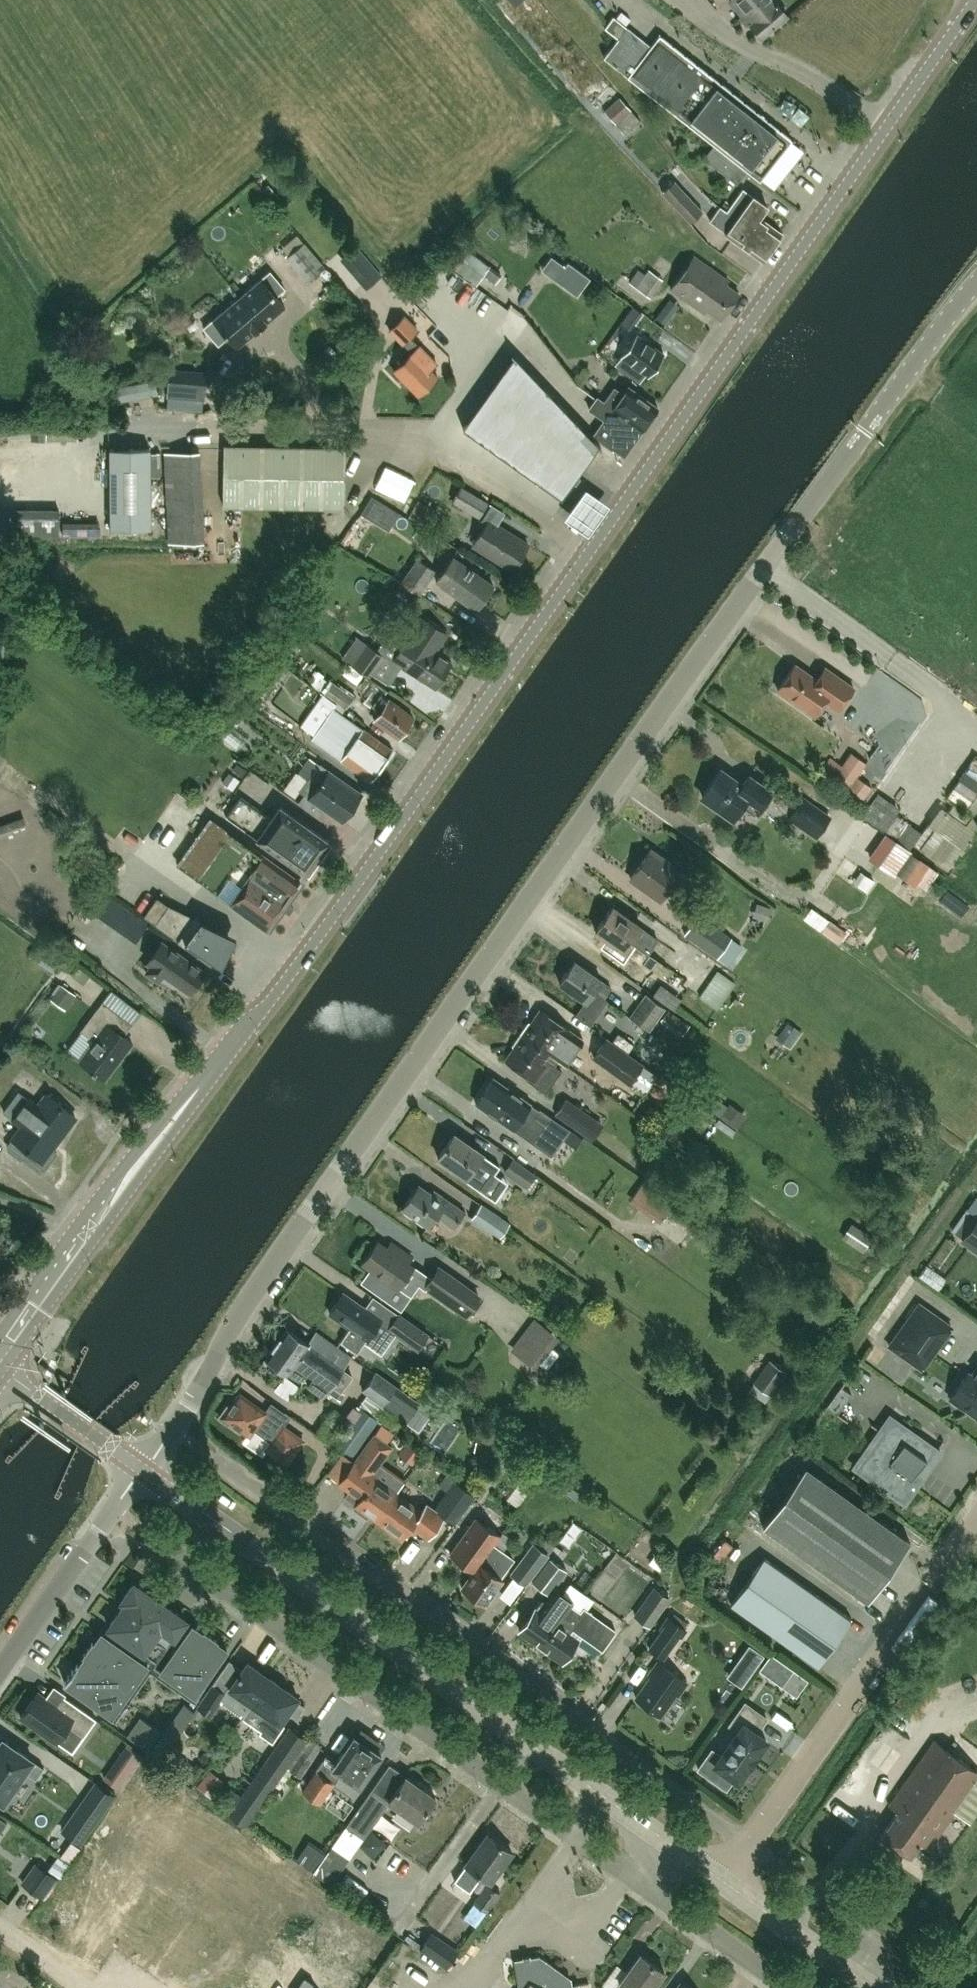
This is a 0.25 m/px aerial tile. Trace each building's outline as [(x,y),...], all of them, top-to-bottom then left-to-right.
[(746,11),(742,15),(760,37),(787,15),(775,1),(773,2),(772,0),(737,0),(746,11)] [(603,56),(685,121),(717,81),(659,35),(648,48),(611,19),(605,27),(618,37),(603,56)] [(760,180),(792,140),(717,81),(685,121),(714,144),(747,170),(760,180)] [(616,123),(631,109),(620,97),(615,101),(608,93),(598,102),(605,110),(616,123)] [(737,183),(747,170),(714,144),(703,157),(737,183)] [(690,222),(703,211),(674,179),(661,191),(690,222)] [(726,210),(767,241),(773,245),(782,233),(758,216),(766,205),(742,188),(726,210)] [(762,261),(773,245),(767,241),(726,210),(726,211),(719,206),(709,220),(725,232),(723,234),(762,261)] [(288,255),(309,280),(324,267),(303,242),(288,255)] [(341,258),(366,289),(382,276),(356,245),(341,258)] [(577,294),(589,277),(568,262),(565,266),(552,256),(542,270),(577,294)] [(721,319),(739,293),(726,283),(728,280),(694,256),(671,288),(701,310),(703,306),(721,319)] [(628,282),(650,298),(663,279),(648,268),(644,274),(638,269),(628,282)] [(270,272),(237,299),(260,327),(266,322),(284,306),(275,296),(284,288),(270,272)] [(476,308),(484,303),(473,286),(465,292),(476,308)] [(237,299),(204,327),(218,344),(226,337),(235,347),(254,332),(260,327),(237,299)] [(418,394),(436,376),(429,368),(435,361),(410,336),(417,329),(404,316),(402,316),(389,328),(412,351),(394,369),(418,394)] [(615,363),(640,381),(645,374),(649,376),(664,354),(636,334),(615,363)] [(512,358),(487,394),(504,406),(527,374),(512,358)] [(168,396),(183,397),(185,374),(170,372),(168,396)] [(504,406),(520,418),(541,388),(527,374),(504,406)] [(144,384),(120,392),(124,403),(148,396),(144,384)] [(603,402),(585,428),(605,442),(620,453),(623,455),(636,436),(633,433),(637,428),(641,430),(657,408),(627,386),(622,394),(613,388),(603,402)] [(555,403),(541,388),(520,418),(536,429),(555,403)] [(461,430),(478,442),(504,406),(487,394),(461,430)] [(568,417),(555,403),(536,429),(552,440),(568,417)] [(478,442),(494,453),(520,418),(504,406),(478,442)] [(568,417),(552,440),(568,452),(582,432),(568,417)] [(536,429),(520,418),(494,453),(510,465),(536,429)] [(510,465),(526,476),(552,440),(536,429),(510,465)] [(597,447),(582,432),(568,452),(565,457),(582,469),(597,447)] [(568,452),(552,440),(526,476),(542,488),(565,457),(568,452)] [(344,446),(224,445),(223,505),(343,507),(344,446)] [(149,448),(109,448),(110,528),(150,528),(149,448)] [(203,540),(199,451),(164,453),(168,542),(203,540)] [(582,469),(565,457),(542,488),(560,500),(582,469)] [(612,499),(588,481),(565,512),(591,530),(612,499)] [(461,487),(452,501),(478,517),(487,502),(461,487)] [(16,509),(15,534),(59,535),(59,509),(16,509)] [(513,568),(528,543),(489,519),(482,530),(475,542),(474,544),(513,568)] [(477,608),(494,584),(453,556),(436,580),(477,608)] [(418,594),(419,593),(435,570),(417,558),(401,582),(418,594)] [(423,617),(411,636),(409,635),(393,660),(435,688),(452,662),(435,651),(447,632),(423,617)] [(347,649),(341,657),(368,677),(371,672),(383,655),(376,650),(367,644),(358,657),(347,649)] [(289,669),(281,663),(274,673),(283,679),(289,669)] [(826,700),(839,709),(854,687),(825,667),(817,679),(795,664),(778,689),(815,715),(826,700)] [(352,697),(329,680),(322,690),(345,707),(352,697)] [(400,737),(406,728),(409,727),(412,722),(412,719),(414,717),(403,709),(404,708),(394,701),(394,702),(381,693),(373,705),(381,710),(374,719),(400,737)] [(301,726),(314,735),(334,707),(336,704),(323,695),(301,726)] [(371,780),(393,749),(363,728),(334,707),(314,735),(312,737),(371,780)] [(226,723),(219,729),(235,746),(241,740),(226,723)] [(342,821),(353,806),(351,805),(353,802),(355,802),(362,793),(310,757),(299,773),(307,779),(299,790),(342,821)] [(872,786),(836,761),(827,775),(847,789),(842,795),(857,806),(872,786)] [(758,811),(773,790),(749,774),(742,785),(720,770),(702,795),(734,817),(744,802),(758,811)] [(305,873),(329,840),(279,805),(271,817),(240,795),(225,816),(305,873)] [(831,816),(803,796),(788,818),(816,837),(831,816)] [(27,824),(24,815),(0,823),(0,833),(27,824)] [(935,822),(918,841),(949,867),(965,847),(935,822)] [(888,833),(870,858),(895,875),(912,850),(888,833)] [(203,882),(267,928),(300,881),(236,835),(203,882)] [(661,899),(681,870),(651,849),(631,877),(661,899)] [(915,878),(926,861),(918,856),(908,873),(915,878)] [(79,878),(83,865),(69,861),(65,874),(79,878)] [(201,920),(195,915),(194,916),(168,904),(157,896),(143,915),(155,923),(177,939),(215,967),(218,963),(221,965),(235,936),(201,920)] [(823,927),(830,914),(811,904),(804,917),(823,927)] [(648,952),(658,938),(641,926),(642,926),(613,905),(595,930),(625,950),(631,941),(648,952)] [(685,934),(717,957),(731,937),(699,914),(685,934)] [(205,972),(166,943),(146,971),(159,981),(164,974),(190,993),(205,972)] [(604,998),(611,987),(601,980),(602,979),(574,960),(559,982),(586,1001),(594,991),(604,998)] [(664,1007),(646,994),(630,1017),(648,1030),(664,1007)] [(106,1079),(133,1043),(124,1036),(133,1024),(103,1002),(82,1030),(94,1040),(80,1059),(93,1069),(91,1070),(95,1073),(97,1072),(106,1079)] [(521,1032),(548,1052),(548,1051),(566,1064),(583,1038),(540,1009),(531,1022),(527,1023),(521,1032)] [(688,1024),(667,1010),(660,1021),(681,1035),(688,1024)] [(787,1021),(775,1039),(790,1049),(802,1032),(787,1021)] [(544,1057),(548,1052),(521,1032),(514,1042),(515,1046),(505,1059),(523,1072),(521,1075),(546,1092),(562,1069),(544,1057)] [(629,1082),(642,1064),(606,1039),(593,1057),(629,1082)] [(476,1102),(513,1128),(531,1103),(493,1077),(476,1102)] [(45,1168),(56,1152),(53,1148),(57,1142),(57,1141),(76,1116),(47,1094),(38,1105),(19,1091),(4,1111),(23,1125),(9,1145),(9,1148),(21,1158),(25,1157),(40,1169),(45,1168)] [(602,1125),(565,1099),(555,1113),(592,1139),(602,1125)] [(518,1127),(546,1152),(565,1131),(538,1105),(518,1127)] [(495,1173),(500,1166),(495,1163),(482,1154),(483,1153),(454,1133),(438,1157),(466,1176),(463,1179),(482,1192),(495,1173)] [(506,1169),(505,1171),(527,1186),(535,1174),(513,1159),(506,1169)] [(454,1226),(465,1210),(434,1189),(431,1192),(419,1184),(403,1207),(428,1225),(436,1214),(454,1226)] [(642,1184),(629,1202),(659,1224),(672,1205),(642,1184)] [(510,1223),(481,1204),(472,1217),(500,1237),(510,1223)] [(952,1229),(964,1238),(976,1219),(976,1215),(967,1208),(952,1229)] [(964,1238),(962,1240),(976,1251),(976,1219),(964,1238)] [(843,1238),(863,1251),(873,1236),(853,1223),(843,1238)] [(412,1266),(408,1263),(412,1257),(394,1244),(390,1250),(378,1241),(363,1263),(371,1268),(362,1282),(388,1300),(412,1266)] [(479,1296),(438,1267),(427,1284),(467,1312),(479,1296)] [(350,1326),(349,1328),(358,1334),(361,1330),(369,1336),(381,1319),(365,1307),(344,1292),(330,1312),(350,1326)] [(951,1326),(919,1303),(889,1345),(921,1368),(951,1326)] [(428,1334),(399,1313),(390,1325),(389,1327),(418,1348),(426,1337),(428,1334)] [(563,1340),(539,1318),(513,1346),(537,1368),(563,1340)] [(299,1380),(306,1371),(314,1377),(308,1385),(323,1396),(328,1390),(337,1396),(352,1375),(308,1343),(287,1328),(266,1357),(299,1380)] [(752,1384),(770,1397),(787,1373),(769,1360),(752,1384)] [(949,1398),(976,1418),(976,1367),(971,1374),(968,1372),(949,1398)] [(376,1371),(363,1389),(367,1392),(357,1407),(359,1408),(336,1441),(353,1453),(376,1421),(375,1420),(388,1402),(409,1417),(419,1402),(376,1371)] [(288,1398),(298,1384),(285,1375),(275,1389),(288,1398)] [(845,1383),(844,1382),(826,1407),(847,1421),(848,1420),(838,1413),(851,1394),(842,1387),(845,1383)] [(262,1415),(264,1412),(240,1394),(231,1406),(228,1404),(219,1417),(228,1423),(231,1420),(239,1426),(238,1427),(248,1434),(253,1427),(273,1440),(267,1448),(287,1462),(303,1439),(283,1425),(281,1429),(262,1415)] [(879,1429),(871,1423),(870,1424),(883,1433),(851,1476),(852,1477),(857,1470),(904,1503),(901,1507),(902,1508),(924,1477),(917,1472),(926,1460),(928,1462),(944,1441),(943,1440),(937,1448),(889,1415),(879,1429)] [(339,1482),(350,1489),(346,1495),(356,1502),(356,1503),(357,1504),(354,1507),(367,1516),(369,1513),(377,1518),(396,1492),(376,1477),(378,1474),(374,1471),(392,1446),(375,1433),(356,1460),(339,1482)] [(910,1541),(805,1466),(763,1525),(867,1600),(910,1541)] [(455,1480),(435,1507),(455,1522),(474,1494),(455,1480)] [(421,1510),(396,1492),(377,1518),(403,1537),(412,1525),(429,1537),(444,1516),(427,1503),(421,1510)] [(451,1553),(474,1570),(493,1543),(492,1543),(499,1534),(477,1518),(451,1553)] [(533,1542),(510,1573),(525,1584),(548,1553),(533,1542)] [(493,1543),(474,1570),(472,1572),(473,1573),(463,1587),(484,1603),(502,1578),(500,1576),(513,1558),(493,1543)] [(548,1594),(566,1569),(549,1557),(532,1582),(548,1594)] [(816,1594),(764,1557),(731,1603),(783,1640),(782,1641),(818,1666),(852,1619),(816,1593),(816,1594)] [(614,1607),(624,1595),(593,1568),(582,1580),(614,1607)] [(541,1645),(560,1619),(570,1604),(576,1608),(587,1594),(570,1582),(559,1596),(558,1595),(543,1615),(534,1608),(519,1629),(541,1645)] [(186,1619),(134,1583),(122,1600),(125,1602),(109,1627),(144,1651),(157,1660),(186,1619)] [(633,1615),(649,1626),(670,1598),(653,1587),(633,1615)] [(569,1633),(572,1628),(602,1649),(616,1629),(586,1608),(593,1598),(587,1594),(576,1608),(570,1604),(560,1619),(541,1645),(563,1661),(578,1640),(569,1633)] [(681,1635),(686,1628),(669,1616),(664,1622),(666,1624),(649,1648),(662,1657),(679,1633),(681,1635)] [(195,1694),(227,1647),(216,1640),(217,1639),(204,1630),(204,1631),(198,1627),(192,1623),(161,1670),(168,1675),(182,1685),(195,1694)] [(64,1682),(111,1715),(147,1664),(101,1632),(93,1643),(92,1642),(84,1654),(85,1655),(78,1664),(77,1664),(73,1669),(68,1676),(64,1682)] [(245,1711),(270,1676),(248,1661),(230,1686),(229,1686),(225,1691),(213,1683),(198,1706),(210,1715),(221,1700),(239,1713),(242,1709),(245,1711)] [(678,1693),(687,1681),(658,1661),(650,1673),(652,1674),(636,1697),(660,1714),(676,1692),(678,1693)] [(796,1694),(809,1683),(795,1668),(783,1679),(796,1694)] [(270,1676),(245,1711),(242,1716),(260,1730),(259,1732),(273,1742),(285,1724),(281,1721),(298,1696),(270,1676)] [(57,1706),(45,1697),(37,1692),(20,1717),(55,1742),(56,1741),(67,1725),(83,1736),(96,1719),(64,1696),(57,1706)] [(721,1755),(712,1749),(699,1769),(728,1790),(736,1779),(737,1780),(747,1766),(748,1767),(757,1754),(756,1754),(766,1739),(756,1732),(767,1718),(745,1702),(729,1725),(738,1731),(721,1755)] [(185,1704),(151,1752),(161,1759),(195,1711),(185,1704)] [(160,1731),(140,1717),(127,1736),(147,1750),(160,1731)] [(245,1823),(304,1738),(290,1729),(231,1813),(245,1823)] [(360,1785),(382,1753),(354,1734),(333,1765),(323,1759),(302,1789),(321,1801),(341,1772),(360,1785)] [(32,1759),(31,1758),(30,1758),(4,1740),(2,1738),(1,1740),(0,1742),(0,1801),(1,1801),(1,1802),(2,1803),(4,1801),(3,1801),(24,1771),(35,1779),(43,1767),(32,1760),(32,1759)] [(955,1811),(968,1820),(976,1808),(976,1769),(934,1739),(888,1803),(898,1810),(881,1834),(910,1854),(920,1841),(924,1844),(934,1830),(938,1834),(955,1811)] [(91,1764),(105,1776),(126,1753),(112,1741),(91,1764)] [(301,1775),(313,1759),(300,1751),(290,1768),(301,1775)] [(418,1820),(435,1795),(405,1775),(405,1774),(389,1763),(345,1828),(362,1840),(389,1800),(418,1820)] [(72,1817),(62,1830),(79,1842),(88,1829),(100,1812),(112,1795),(96,1783),(83,1801),(72,1817)] [(490,1880),(512,1850),(488,1833),(466,1863),(467,1864),(460,1872),(474,1882),(480,1874),(490,1880)] [(352,1854),(335,1842),(329,1851),(346,1863),(352,1854)] [(338,1874),(321,1862),(314,1873),(331,1884),(338,1874)] [(37,1864),(23,1884),(41,1897),(55,1877),(37,1864)] [(487,1911),(500,1892),(487,1882),(473,1901),(487,1911)] [(271,1932),(291,1947),(297,1940),(277,1924),(271,1932)] [(459,1949),(431,1931),(419,1950),(447,1968),(459,1949)] [(409,1963),(443,1980),(448,1969),(414,1952),(409,1963)] [(664,1970),(640,1952),(615,1987),(651,1987),(664,1970)] [(579,1983),(569,1984),(567,1979),(560,1973),(559,1969),(539,1955),(514,1959),(519,1987),(580,1987),(579,1983)]
